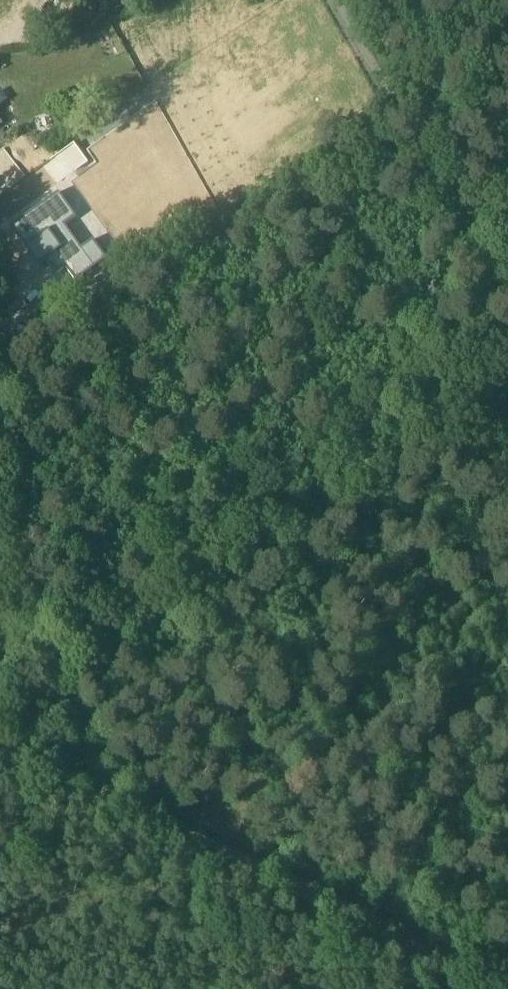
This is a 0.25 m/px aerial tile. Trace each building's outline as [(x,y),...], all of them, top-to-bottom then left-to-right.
[(0,151),(0,175),(9,188),(43,165),(52,158),(43,146),(34,152),(23,134),(0,151)] [(151,249),(74,142),(52,158),(43,165),(9,188),(10,189),(7,191),(22,211),(78,169),(140,256),(151,249)] [(7,191),(10,189),(9,188),(0,175),(0,196),(7,191)] [(22,211),(7,191),(0,196),(0,227),(22,211)]
